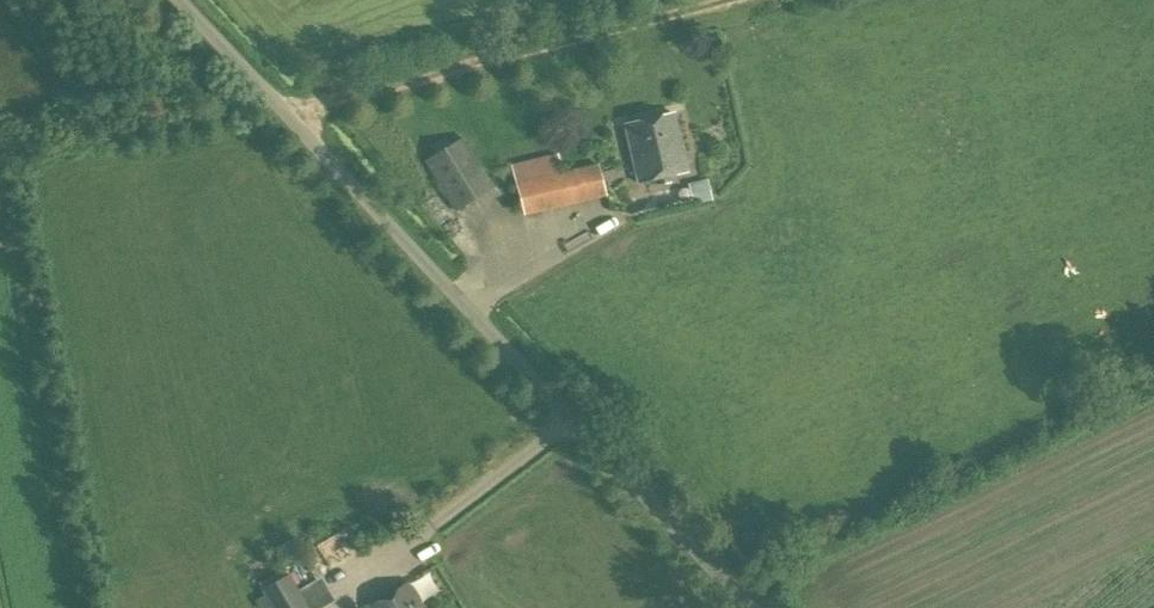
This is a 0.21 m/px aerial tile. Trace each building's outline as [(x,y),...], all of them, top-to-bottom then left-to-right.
[(648,119),(661,178),(686,172),(672,113),(648,119)] [(638,184),(661,178),(648,119),(623,125),(638,184)] [(455,212),(492,189),(462,140),(425,163),(455,212)] [(524,216),(606,196),(598,166),(516,185),(524,216)] [(288,574),(260,592),(270,607),(309,607),(288,574)] [(409,583),(370,607),(425,607),(409,583)]
